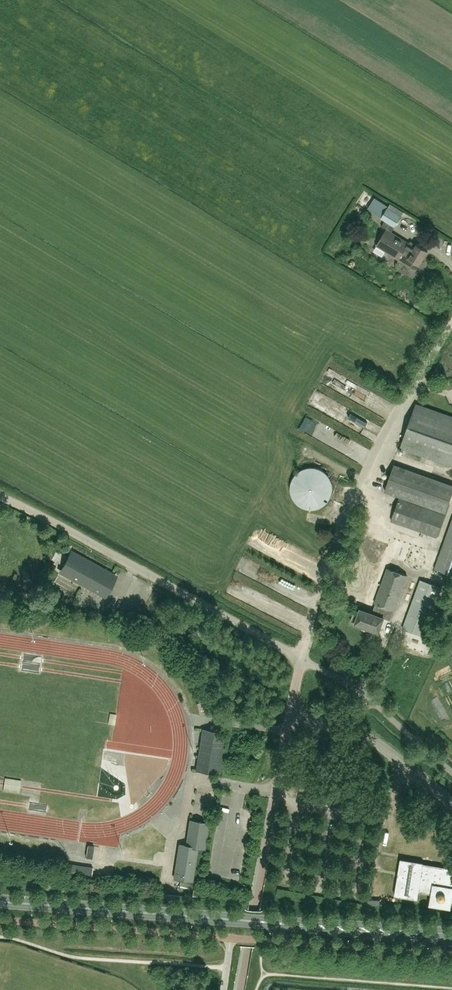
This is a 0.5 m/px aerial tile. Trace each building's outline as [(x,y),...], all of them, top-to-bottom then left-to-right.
[(367,209),(381,217),(387,207),(374,199),(367,209)] [(389,204),(387,207),(401,216),(403,213),(404,212),(390,203),(389,204)] [(395,226),(401,216),(387,207),(381,217),(381,218),(395,226)] [(377,246),(374,250),(383,255),(385,251),(399,259),(416,270),(428,251),(416,244),(415,247),(409,243),(386,229),(376,245),(377,246)] [(328,372),(322,387),(352,398),(355,391),(347,388),(350,380),(328,372)] [(308,408),(342,423),(348,410),(319,397),(317,402),(312,400),(308,408)] [(416,404),(401,447),(451,466),(451,416),(416,404)] [(300,421),(294,433),(355,462),(360,450),(300,421)] [(451,494),(451,485),(394,464),(392,470),(385,491),(445,512),(451,494)] [(293,498),(297,503),(303,507),(308,508),(314,508),(320,507),(325,503),(329,499),(332,493),(332,486),(331,480),(327,474),(322,469),(315,467),(308,467),(302,469),(296,473),(292,478),(290,485),(291,492),(293,498)] [(336,489),(346,491),(348,482),(338,480),(336,489)] [(437,536),(445,514),(400,498),(392,520),(437,536)] [(435,568),(451,574),(451,520),(435,568)] [(390,620),(394,610),(408,574),(388,567),(378,597),(376,596),(385,570),(397,535),(367,524),(343,591),(347,593),(344,600),(351,602),(354,595),(375,603),(372,612),(360,608),(357,616),(353,614),(351,621),(355,622),(355,623),(378,632),(383,618),(390,620)] [(56,549),(51,558),(63,565),(68,556),(56,549)] [(59,572),(105,597),(118,575),(71,549),(68,556),(63,565),(59,572)] [(443,597),(437,594),(439,587),(419,580),(402,628),(407,629),(405,634),(413,637),(415,632),(423,635),(432,608),(438,610),(443,597)] [(218,773),(225,733),(203,729),(196,770),(218,773)] [(20,794),(21,785),(9,783),(8,793),(20,794)] [(196,808),(204,807),(203,798),(195,799),(196,808)] [(191,820),(190,820),(186,845),(179,844),(174,878),(192,881),(197,847),(204,848),(208,823),(191,820)] [(78,842),(78,825),(57,824),(57,827),(49,827),(49,834),(54,834),(54,841),(78,842)] [(402,852),(396,889),(419,892),(419,891),(431,894),(430,905),(449,908),(449,909),(450,910),(451,911),(451,910),(451,907),(451,906),(451,900),(451,887),(451,886),(451,874),(447,867),(423,863),(425,856),(402,852)] [(91,880),(93,867),(69,864),(67,876),(91,880)]
